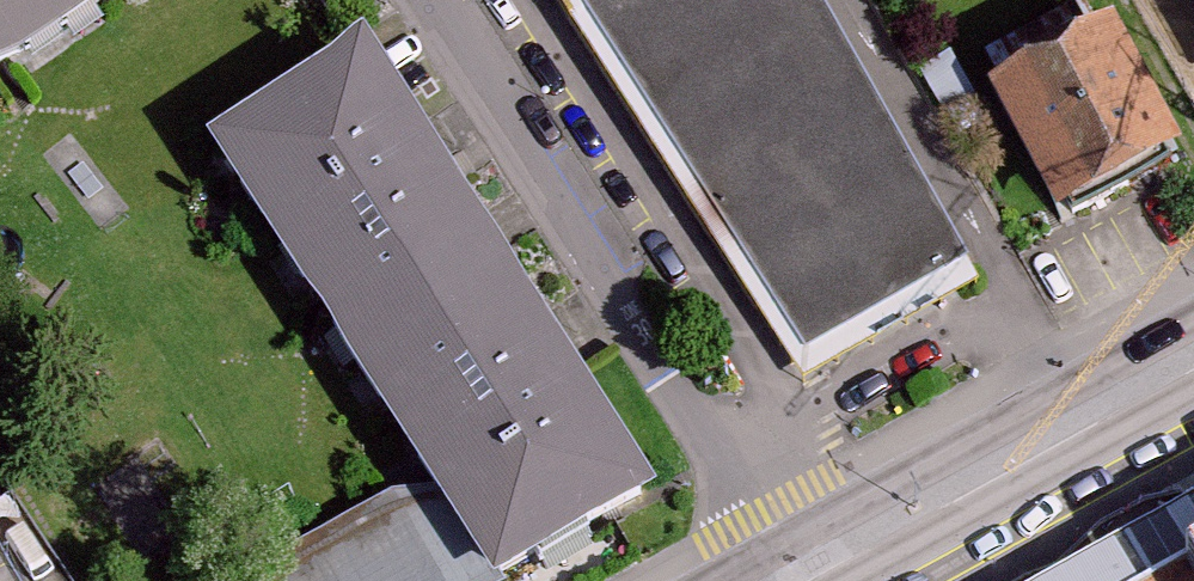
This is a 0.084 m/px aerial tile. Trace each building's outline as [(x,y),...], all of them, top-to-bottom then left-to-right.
[(100,0),(0,0),(0,66),(100,0)] [(805,0),(554,0),(798,391),(979,279),(805,0)] [(1113,30),(981,94),(1049,226),(1183,163),(1113,30)] [(328,54),(175,152),(399,488),(456,580),(499,580),(617,502),(328,54)] [(247,580),(456,580),(399,488),(247,580)] [(0,548),(0,580),(18,580),(0,548)] [(1187,566),(1159,580),(1193,580),(1193,562),(1187,566)]
